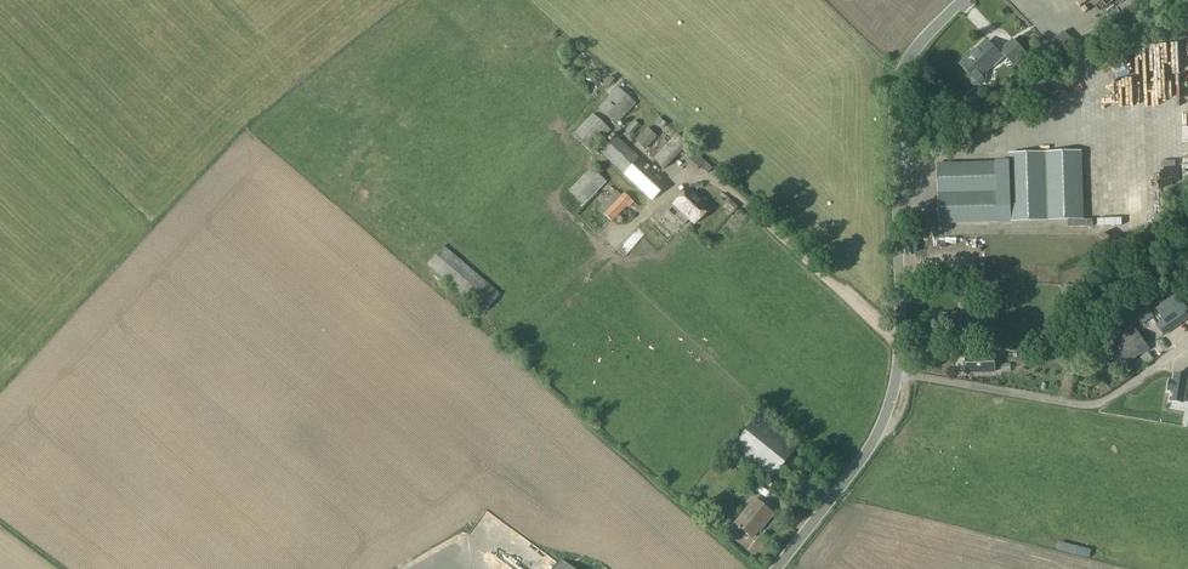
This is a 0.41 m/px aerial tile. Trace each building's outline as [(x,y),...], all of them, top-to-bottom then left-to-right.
[(1050,44),(1048,46),(1057,56),(1074,42),(1065,32),(1059,37),(1050,44)] [(1014,65),(1026,54),(1014,40),(1001,51),(1014,65)] [(971,74),(974,78),(973,85),(980,85),(985,79),(986,72),(984,70),(986,68),(988,70),(1002,57),(988,41),(971,56),(970,55),(961,64),(971,74)] [(616,125),(636,104),(617,87),(598,108),(616,125)] [(609,142),(605,137),(611,131),(593,114),(572,135),(591,153),(601,141),(606,145),(599,152),(652,201),(667,184),(615,135),(609,142)] [(631,136),(642,124),(636,118),(625,130),(631,136)] [(645,150),(657,137),(647,128),(635,141),(645,150)] [(664,170),(678,155),(696,171),(700,167),(703,171),(704,170),(707,174),(708,173),(712,168),(687,145),(676,134),(653,159),(664,170)] [(998,161),(937,163),(939,224),(1000,222),(1011,222),(1084,219),(1082,151),(1009,153),(1010,199),(999,199),(998,161)] [(583,205),(606,182),(591,167),(568,191),(583,205)] [(1161,185),(1139,185),(1140,193),(1131,194),(1132,219),(1162,218),(1161,185)] [(679,211),(674,216),(684,224),(689,220),(693,224),(709,208),(689,188),(673,205),(679,211)] [(612,222),(632,201),(624,193),(621,196),(616,191),(598,209),(612,222)] [(621,261),(639,241),(634,236),(616,256),(621,261)] [(483,313),(500,294),(443,246),(427,265),(483,313)] [(1156,324),(1158,326),(1165,335),(1187,318),(1187,316),(1182,306),(1175,296),(1161,307),(1157,310),(1163,318),(1156,324)] [(1146,306),(1134,315),(1139,323),(1141,325),(1154,316),(1152,314),(1146,306)] [(1132,325),(1112,339),(1116,345),(1109,350),(1116,361),(1123,356),(1128,362),(1141,353),(1148,348),(1132,325)] [(969,372),(997,370),(996,353),(968,355),(969,372)] [(966,383),(997,384),(998,374),(967,373),(966,383)] [(1170,386),(1174,386),(1171,400),(1173,401),(1173,403),(1187,406),(1187,377),(1176,375),(1175,380),(1171,379),(1170,386)] [(732,447),(771,477),(794,448),(755,417),(732,447)] [(763,528),(773,515),(754,499),(734,524),(752,538),(761,526),(763,528)] [(554,568),(572,568),(560,560),(554,568)]
